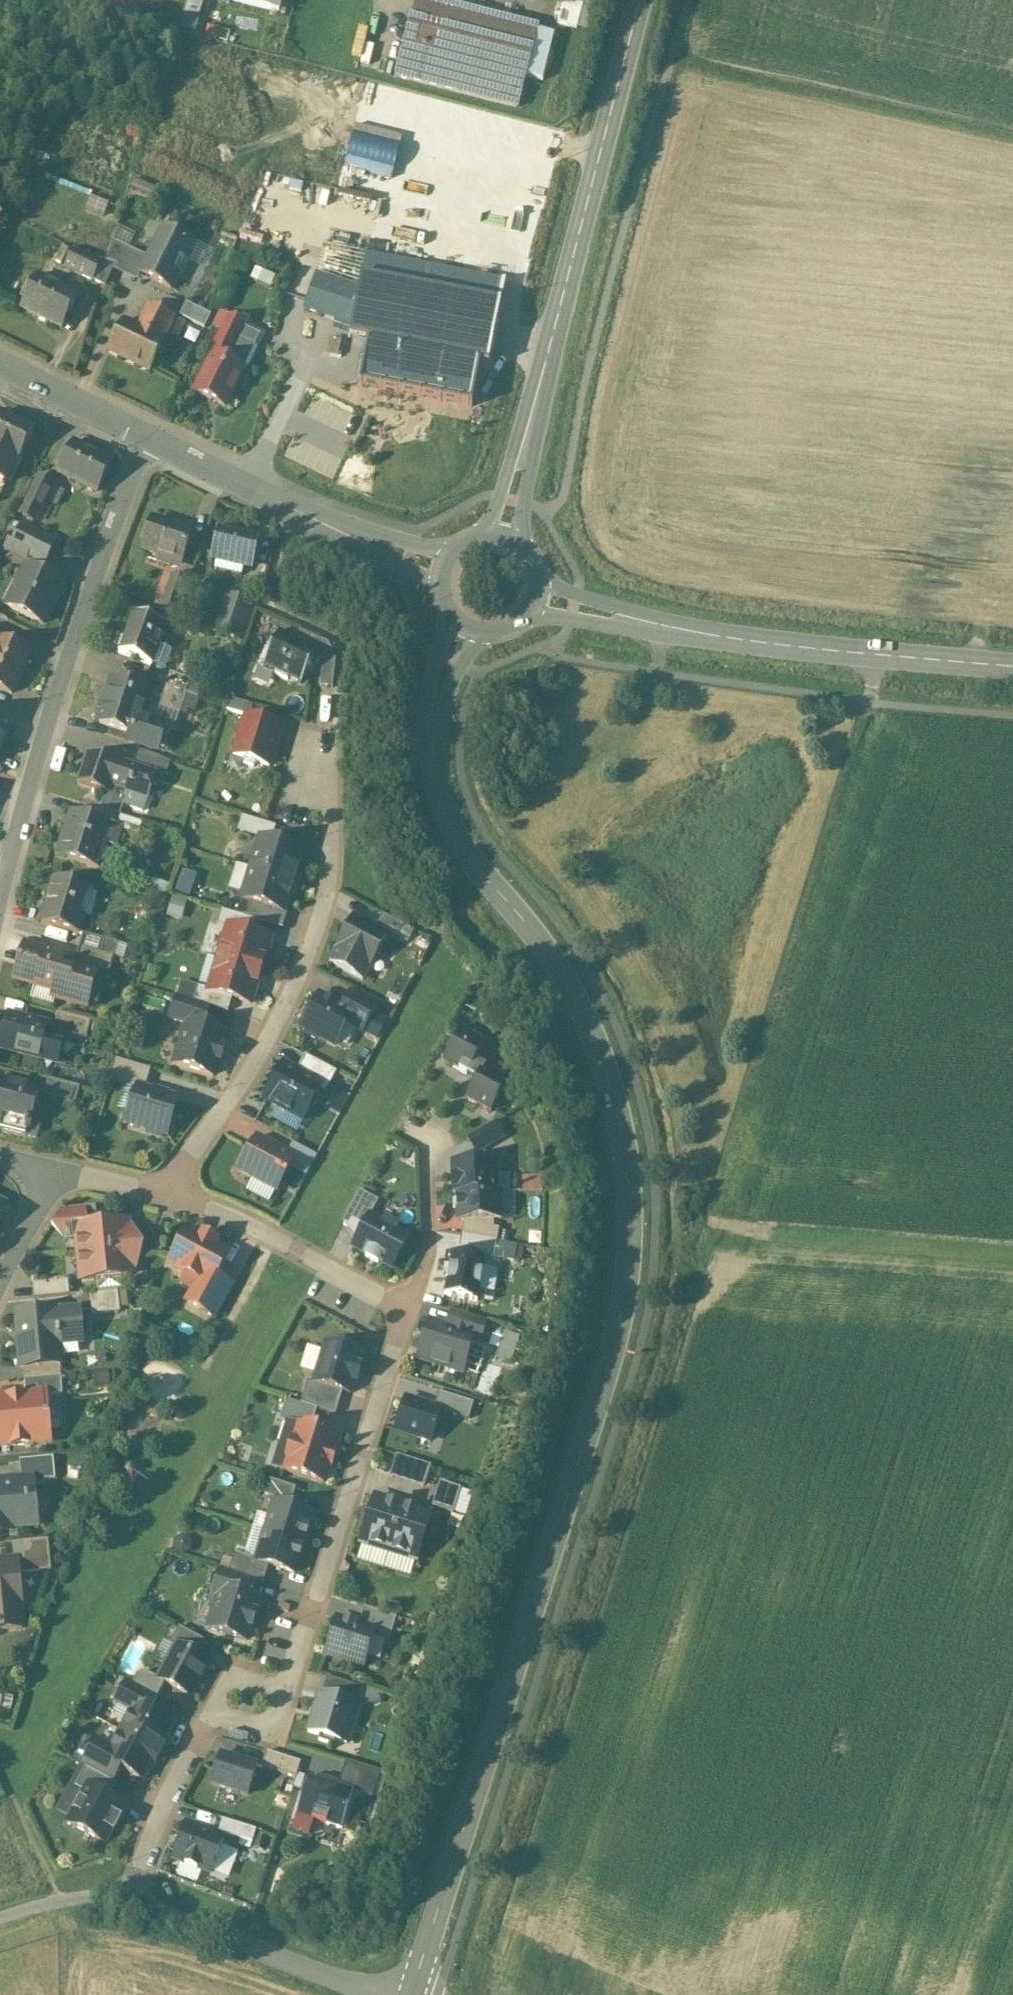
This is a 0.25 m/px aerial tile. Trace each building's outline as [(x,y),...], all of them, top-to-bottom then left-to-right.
[(278,12),(282,0),(232,0),(278,12)] [(426,0),(416,0),(396,75),(516,107),(537,29),(426,0)] [(193,243),(162,228),(148,257),(142,268),(156,275),(153,280),(170,288),(178,272),(182,274),(188,261),(185,259),(193,243)] [(124,246),(112,240),(106,260),(115,264),(124,246)] [(148,257),(124,246),(115,264),(113,269),(136,280),(142,268),(148,257)] [(100,263),(72,249),(64,266),(92,280),(100,263)] [(504,281),(365,254),(358,289),(364,291),(352,326),(351,326),(348,338),(369,342),(478,364),(487,366),(504,281)] [(106,260),(102,258),(100,263),(92,280),(104,286),(113,269),(115,264),(106,260)] [(358,289),(316,275),(304,310),(351,326),(352,326),(364,291),(358,289)] [(77,296),(36,276),(21,307),(62,327),(77,296)] [(207,326),(213,312),(189,302),(183,315),(207,326)] [(174,317),(149,305),(137,328),(123,322),(109,350),(149,370),(163,341),(162,341),(174,317)] [(246,325),(219,312),(213,325),(221,329),(214,344),(209,354),(212,355),(194,392),(225,407),(243,370),(243,369),(248,368),(258,347),(239,338),(246,325)] [(221,329),(213,325),(206,340),(214,344),(221,329)] [(341,341),(329,339),(326,355),(337,358),(341,341)] [(478,364),(369,342),(361,384),(470,405),(478,364)] [(0,414),(0,452),(18,461),(33,430),(0,414)] [(97,455),(73,443),(58,473),(95,491),(110,461),(111,458),(98,452),(97,455)] [(0,452),(0,478),(7,482),(18,461),(0,452)] [(53,483),(39,476),(22,510),(36,517),(53,483)] [(191,531),(168,523),(166,530),(149,525),(141,549),(157,554),(155,560),(170,565),(172,560),(181,563),(191,531)] [(22,525),(15,539),(27,545),(28,546),(35,532),(22,525)] [(259,539),(218,529),(211,556),(253,566),(259,539)] [(54,541),(35,532),(28,546),(27,545),(24,553),(43,563),(54,541)] [(62,584),(26,566),(19,580),(24,583),(11,607),(43,623),(62,584)] [(187,580),(171,575),(163,599),(179,604),(187,580)] [(249,605),(226,597),(216,631),(238,639),(249,605)] [(179,604),(163,599),(160,610),(174,616),(179,604)] [(166,626),(133,613),(123,638),(115,636),(111,646),(120,649),(118,653),(151,665),(165,670),(172,652),(158,647),(166,626)] [(317,650),(279,632),(263,666),(275,672),(274,674),(287,680),(288,678),(301,684),(312,660),(317,650)] [(328,644),(321,641),(317,650),(312,660),(323,661),(335,662),(335,659),(328,644)] [(12,693),(29,655),(0,642),(0,688),(12,693)] [(335,662),(323,661),(320,687),(332,688),(335,662)] [(194,671),(173,663),(165,686),(186,694),(194,671)] [(147,693),(112,681),(108,695),(104,693),(100,707),(104,708),(99,723),(130,734),(133,735),(138,720),(147,693)] [(186,694),(165,686),(159,707),(179,714),(186,694)] [(253,706),(230,699),(226,710),(245,716),(249,717),(253,706)] [(249,717),(245,716),(233,756),(242,759),(243,765),(253,768),(258,764),(269,767),(281,727),(249,717)] [(0,717),(0,750),(13,723),(0,717)] [(164,729),(138,720),(133,735),(130,734),(128,740),(157,749),(158,748),(156,747),(162,730),(164,731),(164,729)] [(159,757),(138,750),(132,768),(152,775),(159,757)] [(117,763),(90,754),(80,784),(105,793),(107,793),(117,763)] [(117,763),(107,793),(105,793),(100,809),(120,816),(129,790),(147,797),(154,775),(152,775),(132,768),(126,766),(125,766),(117,763)] [(100,809),(96,808),(92,819),(110,825),(110,827),(115,828),(120,816),(100,809)] [(92,819),(75,814),(70,830),(68,830),(59,856),(93,867),(100,842),(104,844),(110,827),(110,825),(92,819)] [(302,851),(260,838),(251,869),(296,882),(298,874),(297,867),(302,851)] [(296,882),(251,869),(241,899),(283,912),(289,895),(293,890),(296,882)] [(73,885),(55,880),(42,924),(78,935),(84,917),(80,916),(87,890),(73,886),(73,885)] [(283,912),(241,899),(237,915),(255,920),(282,928),(287,913),(283,912)] [(237,915),(221,910),(217,924),(228,927),(228,926),(251,933),(255,920),(237,915)] [(403,925),(382,914),(376,924),(398,935),(403,925)] [(385,935),(354,918),(355,917),(354,916),(329,962),(362,980),(387,934),(386,933),(385,935)] [(414,931),(403,925),(398,935),(408,941),(414,931)] [(251,933),(228,926),(228,927),(226,934),(221,937),(218,948),(220,953),(219,959),(260,971),(269,939),(251,933)] [(118,943),(83,933),(79,947),(114,957),(118,943)] [(66,957),(24,946),(19,965),(20,965),(16,981),(54,992),(56,992),(62,971),(66,957)] [(114,957),(79,947),(75,960),(110,970),(114,957)] [(260,971),(219,959),(209,990),(209,991),(232,998),(250,1004),(260,971)] [(91,980),(62,971),(56,992),(54,992),(52,998),(84,1007),(91,980)] [(209,990),(198,987),(193,1001),(210,1007),(228,1012),(232,998),(209,991),(209,990)] [(375,1006),(350,992),(341,1008),(352,1014),(347,1023),(362,1031),(375,1006)] [(193,1001),(176,996),(169,1019),(187,1025),(187,1023),(203,1027),(210,1007),(193,1001)] [(341,1008),(319,996),(302,1028),(307,1031),(308,1035),(316,1040),(321,1038),(334,1046),(347,1023),(352,1014),(341,1008)] [(8,1013),(0,1045),(0,1054),(58,1069),(64,1046),(45,1041),(50,1025),(8,1013)] [(90,1022),(58,1013),(53,1029),(86,1038),(90,1022)] [(203,1027),(187,1023),(187,1025),(175,1064),(213,1076),(218,1061),(219,1061),(223,1050),(221,1049),(226,1035),(203,1027)] [(486,1044),(461,1030),(447,1055),(453,1058),(448,1067),(468,1078),(476,1063),(486,1044)] [(336,1072),(305,1055),(296,1071),(322,1085),(319,1091),(325,1094),(336,1072)] [(150,1070),(116,1059),(109,1082),(136,1091),(137,1087),(144,1089),(150,1070)] [(484,1068),(476,1063),(468,1078),(476,1082),(484,1068)] [(296,1071),(283,1064),(264,1099),(303,1120),(319,1091),(322,1085),(296,1071)] [(484,1067),(484,1068),(476,1082),(466,1101),(491,1115),(509,1081),(484,1067)] [(79,1089),(48,1081),(44,1096),(75,1104),(76,1101),(83,1102),(85,1094),(79,1091),(79,1089)] [(0,1082),(0,1121),(2,1122),(3,1117),(29,1124),(33,1109),(34,1110),(38,1091),(0,1082)] [(144,1089),(137,1087),(136,1091),(126,1123),(147,1130),(146,1133),(161,1138),(162,1134),(166,1135),(177,1099),(144,1089)] [(341,1114),(350,1095),(338,1090),(330,1108),(341,1114)] [(3,1117),(2,1122),(0,1121),(0,1131),(26,1137),(29,1124),(3,1117)] [(499,1125),(470,1140),(476,1154),(505,1139),(499,1125)] [(286,1154),(257,1138),(239,1171),(276,1191),(288,1168),(294,1158),(286,1154)] [(317,1156),(292,1143),(286,1154),(294,1158),(288,1168),(305,1177),(317,1156)] [(459,1194),(497,1192),(496,1161),(454,1163),(455,1194),(459,1194)] [(525,1192),(545,1191),(544,1179),(524,1181),(525,1192)] [(460,1223),(502,1222),(501,1192),(497,1192),(459,1194),(460,1223)] [(85,1207),(61,1209),(51,1226),(64,1240),(77,1239),(76,1226),(96,1224),(95,1219),(86,1220),(85,1208),(85,1207)] [(95,1207),(85,1208),(86,1220),(95,1219),(95,1207)] [(398,1228),(384,1221),(382,1225),(370,1219),(353,1249),(366,1256),(365,1258),(377,1265),(379,1262),(391,1269),(408,1239),(396,1232),(398,1228)] [(96,1224),(76,1226),(77,1239),(78,1252),(141,1247),(131,1228),(127,1228),(127,1222),(96,1224)] [(201,1238),(189,1231),(188,1230),(187,1232),(170,1262),(170,1264),(171,1265),(201,1281),(210,1286),(215,1278),(227,1254),(228,1254),(228,1252),(227,1251),(214,1245),(216,1242),(203,1235),(201,1238)] [(496,1243),(461,1236),(458,1253),(485,1258),(493,1260),(496,1243)] [(501,1242),(498,1258),(524,1263),(527,1247),(501,1242)] [(141,1247),(78,1252),(81,1280),(132,1275),(131,1267),(135,1267),(141,1247)] [(458,1253),(452,1252),(444,1297),(476,1303),(485,1258),(458,1253)] [(210,1286),(201,1281),(190,1301),(189,1303),(191,1304),(191,1303),(214,1316),(230,1286),(215,1278),(210,1286)] [(68,1281),(32,1284),(33,1298),(69,1295),(68,1281)] [(117,1291),(90,1294),(92,1315),(119,1312),(117,1291)] [(55,1310),(16,1314),(18,1332),(20,1331),(23,1366),(21,1366),(21,1367),(23,1367),(60,1364),(57,1338),(79,1336),(80,1342),(81,1342),(79,1310),(55,1312),(55,1310)] [(486,1323),(452,1313),(447,1328),(474,1336),(472,1341),(480,1344),(486,1323)] [(447,1328),(430,1323),(418,1361),(461,1374),(472,1341),(474,1336),(447,1328)] [(362,1355),(326,1344),(313,1383),(313,1384),(342,1393),(349,1395),(353,1383),(356,1383),(360,1368),(358,1367),(362,1355)] [(60,1364),(23,1367),(24,1379),(61,1376),(60,1364)] [(61,1376),(24,1379),(25,1396),(43,1395),(43,1396),(62,1394),(61,1376)] [(342,1393),(313,1384),(313,1383),(308,1381),(301,1405),(317,1410),(335,1416),(342,1393)] [(473,1404),(439,1394),(434,1409),(440,1411),(439,1412),(468,1421),(473,1404)] [(0,1399),(0,1445),(47,1441),(45,1419),(48,1419),(48,1416),(45,1416),(43,1396),(43,1395),(25,1396),(0,1399)] [(301,1405),(285,1400),(278,1422),(287,1425),(296,1428),(297,1427),(310,1431),(317,1410),(301,1405)] [(434,1409),(405,1400),(396,1431),(430,1441),(439,1412),(440,1411),(434,1409)] [(310,1431),(297,1427),(296,1428),(287,1425),(274,1466),(284,1469),(283,1471),(323,1483),(329,1465),(330,1466),(334,1452),(333,1452),(338,1436),(320,1431),(319,1434),(310,1431)] [(53,1457),(19,1460),(21,1480),(44,1478),(45,1480),(55,1479),(53,1457)] [(427,1467),(414,1463),(414,1462),(412,1462),(398,1458),(399,1458),(397,1457),(396,1459),(397,1459),(394,1467),(394,1468),(391,1476),(391,1478),(423,1488),(423,1486),(425,1478),(426,1478),(426,1477),(428,1469),(429,1469),(429,1467),(428,1467),(427,1467)] [(0,1482),(0,1528),(28,1526),(26,1502),(28,1502),(27,1499),(34,1498),(33,1486),(45,1485),(45,1480),(44,1478),(21,1480),(0,1482)] [(296,1489),(269,1480),(264,1496),(275,1499),(274,1504),(289,1509),(296,1489)] [(459,1490),(440,1484),(440,1486),(434,1506),(433,1506),(433,1507),(434,1508),(435,1507),(451,1512),(450,1513),(452,1513),(453,1512),(452,1512),(458,1492),(459,1492),(459,1490)] [(375,1498),(360,1543),(373,1547),(374,1550),(388,1554),(403,1505),(397,1503),(395,1504),(375,1498)] [(289,1509),(274,1504),(265,1532),(305,1544),(308,1534),(307,1533),(312,1516),(289,1509)] [(430,1515),(411,1509),(409,1507),(403,1505),(388,1554),(401,1558),(403,1557),(416,1561),(430,1515)] [(305,1544),(265,1532),(256,1561),(256,1562),(268,1566),(294,1574),(300,1553),(302,1554),(305,1544)] [(48,1540),(21,1543),(23,1560),(17,1561),(18,1574),(51,1571),(48,1540)] [(256,1561),(234,1554),(229,1572),(254,1581),(263,1583),(268,1566),(256,1562),(256,1561)] [(0,1562),(0,1630),(22,1628),(20,1605),(21,1605),(18,1574),(17,1561),(0,1562)] [(229,1572),(220,1570),(212,1596),(218,1598),(221,1588),(250,1596),(254,1581),(229,1572)] [(250,1596),(221,1588),(218,1598),(208,1629),(246,1641),(251,1627),(251,1626),(254,1615),(255,1615),(255,1614),(259,1600),(250,1596)] [(290,1607),(279,1603),(277,1610),(288,1613),(290,1607)] [(397,1619),(365,1609),(360,1626),(374,1631),(372,1638),(389,1644),(397,1619)] [(360,1626),(338,1620),(334,1633),(333,1633),(333,1634),(332,1638),(331,1639),(332,1639),(327,1656),(363,1667),(372,1638),(374,1631),(360,1626)] [(207,1643),(178,1627),(169,1644),(175,1647),(176,1646),(198,1658),(207,1643)] [(198,1658),(176,1646),(175,1647),(158,1680),(190,1697),(208,1664),(198,1658)] [(157,1697),(126,1681),(117,1699),(133,1708),(136,1702),(150,1710),(157,1697)] [(361,1689),(347,1684),(343,1697),(357,1702),(361,1689)] [(358,1707),(320,1695),(309,1733),(321,1737),(319,1741),(333,1746),(335,1741),(347,1745),(358,1707)] [(133,1708),(120,1732),(159,1753),(164,1744),(162,1743),(173,1722),(150,1710),(136,1702),(133,1708)] [(159,1753),(120,1732),(106,1759),(105,1760),(119,1768),(142,1780),(152,1761),(155,1762),(159,1753)] [(106,1759),(90,1750),(81,1766),(85,1768),(112,1782),(119,1768),(105,1760),(106,1759)] [(301,1763),(267,1753),(262,1768),(296,1779),(301,1763)] [(257,1767),(221,1756),(212,1785),(248,1796),(257,1767)] [(112,1782),(85,1768),(74,1787),(85,1793),(88,1786),(109,1798),(116,1785),(112,1782)] [(347,1796),(311,1785),(302,1814),(338,1825),(347,1796)] [(85,1793),(68,1824),(103,1843),(110,1830),(113,1832),(119,1820),(117,1819),(124,1806),(109,1798),(88,1786),(85,1793)] [(224,1840),(185,1825),(172,1858),(185,1863),(184,1866),(196,1870),(197,1868),(211,1873),(224,1840)]
